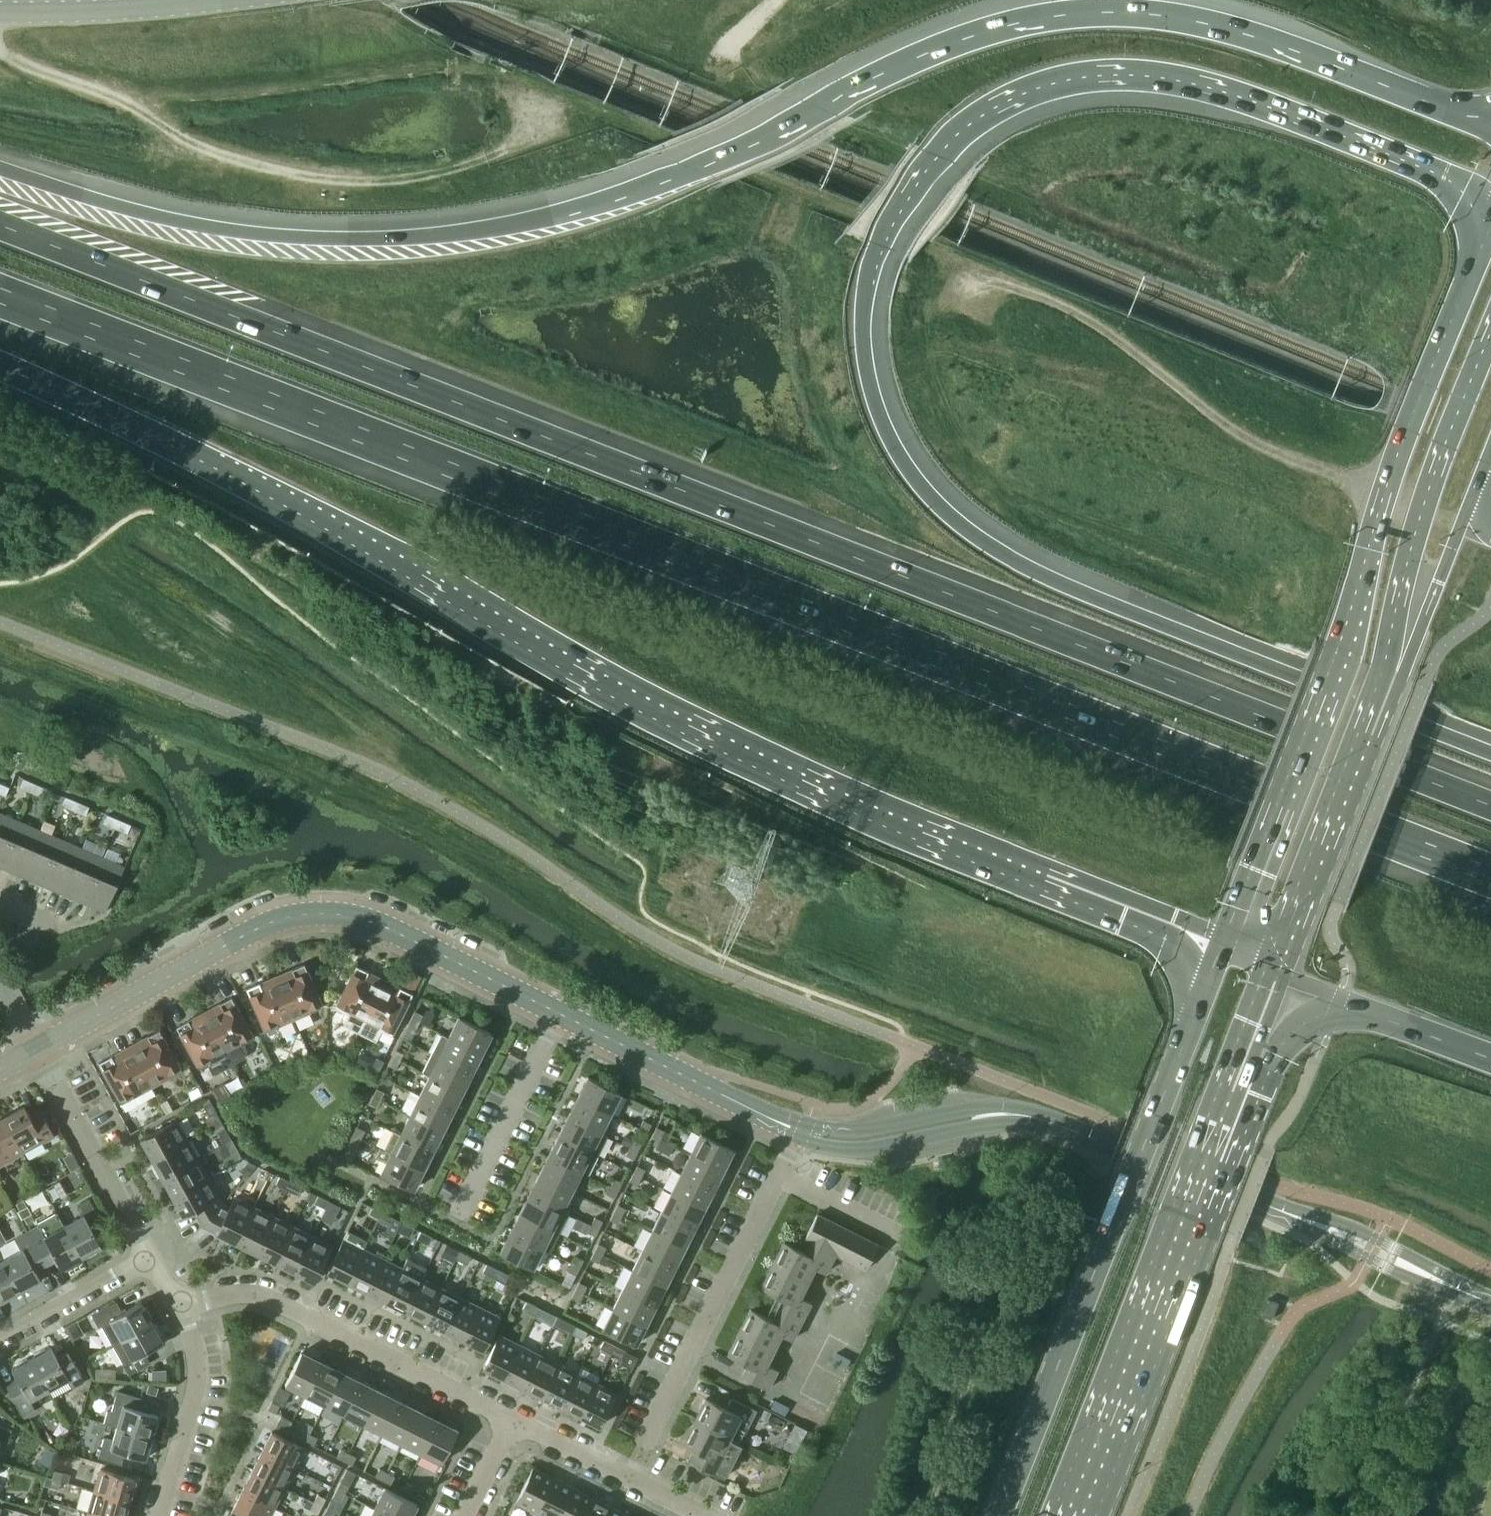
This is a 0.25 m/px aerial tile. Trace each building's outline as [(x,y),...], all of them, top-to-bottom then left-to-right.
[(20,787),(31,792),(35,784),(23,779),(20,787)] [(5,796),(9,787),(0,783),(0,794),(5,796)] [(31,792),(43,798),(47,789),(35,784),(31,792)] [(61,805),(73,810),(77,802),(65,797),(61,805)] [(73,810),(85,815),(89,807),(77,802),(73,810)] [(103,823),(115,828),(119,820),(107,814),(103,823)] [(0,864),(19,821),(6,816),(3,821),(0,819),(0,864)] [(115,828),(127,833),(131,825),(119,820),(115,828)] [(11,872),(20,875),(37,835),(29,832),(32,827),(19,821),(0,864),(11,872)] [(29,879),(42,882),(61,839),(48,834),(45,839),(37,835),(20,875),(29,879)] [(53,890),(62,893),(79,854),(71,850),(74,845),(61,839),(42,882),(53,890)] [(71,897),(84,900),(102,857),(90,852),(87,857),(79,854),(62,893),(71,897)] [(95,908),(105,912),(122,872),(113,868),(115,863),(102,857),(84,900),(95,908)] [(277,980),(293,1019),(322,1007),(304,964),(291,969),(293,973),(277,980)] [(344,1026),(357,1032),(382,984),(366,976),(368,972),(355,966),(335,1008),(346,1013),(343,1021),(344,1026)] [(259,983),(246,989),(264,1032),(267,1031),(268,1033),(270,1034),(275,1032),(276,1029),(275,1027),(293,1019),(277,980),(260,987),(259,983)] [(357,1032),(376,1041),(381,1031),(391,1036),(412,994),(399,988),(397,992),(382,984),(357,1032)] [(205,1016),(232,1065),(244,1058),(247,1050),(243,1044),(253,1038),(231,997),(219,1004),(221,1008),(205,1016)] [(411,1019),(418,1023),(422,1015),(414,1011),(411,1019)] [(208,1063),(215,1074),(232,1065),(205,1016),(190,1024),(188,1020),(176,1027),(198,1068),(208,1063)] [(448,1037),(480,1054),(490,1033),(458,1017),(448,1037)] [(407,1026),(415,1030),(418,1023),(411,1019),(407,1026)] [(131,1051),(151,1087),(181,1071),(159,1030),(147,1036),(149,1041),(131,1051)] [(431,1053),(471,1073),(480,1054),(448,1037),(441,1034),(431,1053)] [(391,1057),(399,1061),(403,1054),(395,1050),(391,1057)] [(111,1056),(99,1062),(121,1104),(135,1096),(139,1103),(155,1095),(151,1087),(131,1051),(114,1061),(111,1056)] [(429,1076),(461,1092),(471,1073),(431,1053),(421,1072),(429,1076)] [(387,1065),(395,1069),(399,1061),(391,1057),(387,1065)] [(419,1095),(451,1112),(461,1092),(429,1076),(419,1095)] [(587,1077),(577,1097),(609,1113),(619,1093),(587,1077)] [(372,1096),(380,1100),(384,1092),(376,1088),(372,1096)] [(409,1115),(442,1131),(451,1112),(419,1095),(409,1115)] [(368,1104),(376,1108),(380,1100),(372,1096),(368,1104)] [(577,1097),(567,1117),(599,1133),(609,1113),(577,1097)] [(202,1105),(209,1116),(216,1112),(210,1101),(202,1105)] [(4,1117),(23,1152),(42,1141),(43,1142),(54,1136),(41,1113),(31,1119),(24,1106),(4,1117)] [(400,1134),(432,1150),(442,1131),(409,1115),(400,1134)] [(4,1163),(3,1162),(23,1152),(4,1117),(0,1119),(0,1165),(4,1163)] [(567,1117),(558,1136),(597,1156),(607,1136),(599,1133),(567,1117)] [(141,1139),(151,1159),(186,1140),(175,1120),(141,1139)] [(639,1128),(647,1132),(651,1124),(643,1120),(639,1128)] [(353,1135),(361,1139),(364,1131),(357,1127),(353,1135)] [(652,1135),(660,1139),(664,1131),(656,1127),(652,1135)] [(217,1132),(224,1144),(231,1139),(225,1128),(217,1132)] [(383,1150),(422,1169),(432,1150),(400,1134),(392,1130),(383,1150)] [(690,1153),(722,1170),(732,1149),(700,1133),(690,1153)] [(349,1142),(357,1146),(361,1139),(353,1135),(349,1142)] [(648,1142),(656,1146),(660,1139),(652,1135),(648,1142)] [(548,1155),(580,1171),(587,1175),(597,1156),(558,1136),(548,1155)] [(224,1144),(230,1154),(237,1150),(231,1139),(224,1144)] [(151,1159),(162,1178),(196,1159),(186,1140),(151,1159)] [(629,1147),(637,1151),(641,1144),(633,1140),(629,1147)] [(625,1155),(633,1159),(637,1151),(629,1147),(625,1155)] [(380,1174),(412,1190),(422,1169),(383,1150),(379,1148),(374,1158),(385,1163),(380,1174)] [(680,1173),(712,1189),(722,1170),(690,1153),(680,1173)] [(548,1155),(538,1175),(570,1191),(580,1171),(548,1155)] [(162,1178),(172,1197),(207,1178),(196,1159),(162,1178)] [(633,1173),(641,1177),(644,1170),(636,1166),(633,1173)] [(629,1181),(637,1185),(641,1177),(633,1173),(629,1181)] [(670,1192),(703,1208),(712,1189),(680,1173),(670,1192)] [(538,1175),(529,1194),(561,1210),(570,1191),(538,1175)] [(275,1184),(286,1190),(290,1182),(279,1176),(275,1184)] [(195,1210),(202,1224),(221,1204),(217,1197),(207,1178),(172,1197),(183,1216),(195,1210)] [(610,1186),(618,1190),(621,1182),(614,1178),(610,1186)] [(286,1190),(297,1195),(301,1187),(290,1182),(286,1190)] [(606,1194),(614,1198),(618,1190),(610,1186),(606,1194)] [(661,1211),(693,1228),(703,1208),(670,1192),(661,1211)] [(529,1194),(519,1213),(558,1233),(568,1214),(561,1210),(529,1194)] [(314,1203),(325,1209),(329,1201),(317,1195),(314,1203)] [(216,1233),(235,1243),(253,1207),(233,1197),(228,1208),(221,1204),(202,1224),(217,1231),(216,1233)] [(82,1216),(64,1226),(81,1258),(84,1256),(85,1258),(96,1251),(96,1249),(101,1247),(90,1228),(101,1222),(89,1201),(78,1207),(82,1216)] [(325,1209),(336,1214),(340,1207),(329,1201),(325,1209)] [(613,1212),(621,1216),(625,1208),(617,1204),(613,1212)] [(366,1214),(377,1220),(381,1212),(370,1206),(366,1214)] [(235,1243),(255,1252),(272,1217),(253,1207),(235,1243)] [(651,1231),(683,1247),(693,1228),(661,1211),(651,1231)] [(40,1228),(29,1234),(44,1263),(55,1257),(61,1268),(66,1266),(67,1267),(79,1261),(78,1259),(81,1258),(64,1226),(56,1212),(44,1219),(37,1223),(40,1228)] [(377,1220),(388,1225),(392,1218),(381,1212),(377,1220)] [(609,1220),(617,1224),(621,1216),(613,1212),(609,1220)] [(509,1232),(542,1249),(549,1252),(558,1233),(519,1213),(509,1232)] [(804,1239),(808,1242),(817,1246),(829,1221),(816,1214),(804,1239)] [(255,1252),(274,1262),(292,1227),(272,1217),(255,1252)] [(590,1225),(598,1229),(602,1221),(594,1217),(590,1225)] [(817,1246),(828,1252),(841,1226),(829,1221),(817,1246)] [(587,1232),(594,1236),(598,1229),(590,1225),(587,1232)] [(828,1252),(834,1255),(840,1258),(853,1232),(841,1226),(828,1252)] [(274,1262),(293,1272),(311,1236),(292,1227),(274,1262)] [(416,1239),(427,1245),(431,1237),(419,1231),(416,1239)] [(641,1251),(673,1267),(683,1247),(651,1231),(641,1251)] [(499,1253),(531,1269),(542,1249),(509,1232),(499,1253)] [(853,1232),(840,1258),(852,1263),(864,1238),(853,1232)] [(21,1249),(3,1259),(20,1291),(23,1289),(24,1291),(35,1285),(35,1283),(40,1280),(34,1269),(44,1263),(29,1234),(17,1241),(21,1249)] [(293,1272),(313,1281),(331,1246),(311,1236),(293,1272)] [(864,1238),(852,1263),(864,1270),(877,1244),(864,1238)] [(327,1272),(347,1282),(363,1250),(342,1240),(327,1272)] [(772,1265),(806,1282),(813,1267),(825,1273),(834,1255),(828,1252),(817,1246),(808,1242),(803,1252),(783,1242),(772,1265)] [(594,1251),(602,1255),(605,1247),(598,1243),(594,1251)] [(363,1250),(347,1282),(366,1291),(382,1260),(382,1259),(384,1254),(376,1251),(374,1256),(363,1250)] [(455,1258),(466,1263),(470,1256),(459,1251),(455,1258)] [(590,1259),(598,1263),(602,1255),(594,1251),(590,1259)] [(631,1270),(664,1286),(673,1267),(641,1251),(631,1270)] [(5,1299),(6,1301),(17,1295),(17,1293),(20,1291),(3,1259),(0,1255),(0,1302),(5,1299)] [(571,1263),(579,1267),(583,1260),(575,1256),(571,1263)] [(405,1311),(421,1279),(426,1268),(406,1258),(401,1269),(385,1301),(405,1311)] [(366,1291),(385,1301),(401,1269),(382,1260),(366,1291)] [(567,1271),(575,1275),(579,1267),(571,1263),(567,1271)] [(482,1272),(493,1277),(497,1270),(486,1264),(482,1272)] [(775,1309),(800,1321),(810,1302),(799,1297),(806,1282),(772,1265),(760,1288),(780,1298),(775,1309)] [(493,1277),(505,1283),(509,1275),(497,1270),(493,1277)] [(622,1289),(654,1305),(664,1286),(631,1270),(622,1289)] [(405,1311),(424,1320),(440,1288),(421,1279),(405,1311)] [(574,1290),(582,1294),(586,1286),(578,1282),(574,1290)] [(424,1320),(443,1330),(459,1298),(440,1288),(424,1320)] [(612,1309),(644,1325),(654,1305),(622,1289),(612,1309)] [(571,1297),(578,1301),(582,1294),(574,1290),(571,1297)] [(443,1330),(462,1340),(478,1308),(459,1298),(443,1330)] [(1268,1298),(1261,1314),(1272,1318),(1279,1303),(1268,1298)] [(522,1309),(533,1315),(537,1307),(526,1301),(522,1309)] [(101,1325),(112,1344),(152,1322),(150,1319),(152,1318),(146,1307),(143,1307),(141,1302),(122,1313),(116,1302),(92,1316),(98,1327),(101,1325)] [(533,1315),(544,1320),(548,1313),(537,1307),(533,1315)] [(462,1340),(482,1349),(498,1317),(478,1308),(462,1340)] [(602,1329),(634,1345),(644,1325),(612,1309),(602,1329)] [(738,1332),(773,1349),(780,1335),(791,1340),(800,1321),(775,1309),(770,1319),(750,1309),(738,1332)] [(553,1324),(572,1334),(575,1326),(556,1317),(553,1324)] [(112,1344),(129,1375),(150,1363),(144,1352),(163,1342),(160,1337),(161,1336),(155,1325),(153,1325),(152,1322),(112,1344)] [(572,1334),(583,1340),(586,1332),(575,1326),(572,1334)] [(741,1376),(766,1389),(767,1389),(776,1369),(765,1364),(773,1349),(738,1332),(727,1355),(747,1365),(741,1376)] [(482,1367),(502,1377),(518,1345),(498,1335),(482,1367)] [(599,1348),(610,1353),(614,1346),(603,1340),(599,1348)] [(502,1377),(521,1387),(537,1355),(518,1345),(502,1377)] [(610,1353),(622,1359),(625,1351),(614,1346),(610,1353)] [(34,1356),(31,1358),(48,1390),(67,1379),(72,1387),(83,1381),(72,1360),(67,1352),(57,1358),(51,1347),(46,1350),(44,1348),(33,1354),(34,1356)] [(284,1384),(305,1394),(320,1363),(300,1353),(284,1384)] [(521,1387),(541,1397),(557,1365),(537,1355),(521,1387)] [(6,1385),(22,1415),(34,1408),(29,1400),(48,1390),(31,1358),(28,1360),(27,1358),(15,1364),(16,1366),(11,1369),(17,1380),(6,1385)] [(305,1394),(324,1404),(340,1372),(320,1363),(305,1394)] [(541,1397),(560,1406),(576,1374),(557,1365),(541,1397)] [(324,1404),(343,1414),(359,1382),(340,1372),(324,1404)] [(560,1406),(579,1416),(595,1384),(576,1374),(560,1406)] [(343,1414),(363,1423),(379,1392),(359,1382),(343,1414)] [(579,1416),(599,1426),(615,1394),(595,1384),(579,1416)] [(104,1423),(116,1427),(151,1437),(152,1434),(154,1434),(158,1422),(156,1421),(157,1415),(137,1409),(140,1398),(117,1391),(111,1411),(107,1411),(104,1423)] [(363,1423),(382,1433),(398,1401),(379,1392),(363,1423)] [(705,1398),(694,1421),(728,1439),(739,1444),(747,1429),(756,1410),(731,1398),(725,1408),(705,1398)] [(382,1433),(401,1443),(417,1411),(398,1401),(382,1433)] [(267,1409),(275,1413),(279,1405),(271,1402),(267,1409)] [(401,1443),(421,1452),(437,1420),(417,1411),(401,1443)] [(276,1427),(286,1432),(292,1421),(281,1416),(276,1427)] [(421,1452),(441,1463),(457,1430),(437,1420),(421,1452)] [(686,1460),(722,1478),(739,1444),(728,1439),(694,1421),(682,1444),(692,1449),(686,1460)] [(7,1442),(11,1430),(0,1426),(0,1440),(7,1442)] [(98,1458),(121,1464),(124,1453),(145,1459),(146,1453),(148,1454),(152,1441),(150,1440),(151,1437),(116,1427),(113,1440),(104,1437),(98,1458)] [(298,1438),(305,1442),(309,1434),(302,1430),(298,1438)] [(261,1452),(293,1468),(303,1448),(271,1432),(261,1452)] [(305,1442),(313,1445),(317,1438),(309,1434),(305,1442)] [(336,1457),(344,1461),(348,1453),(340,1449),(336,1457)] [(251,1471),(284,1487),(293,1468),(261,1452),(251,1471)] [(344,1461),(351,1465),(355,1457),(348,1453),(344,1461)] [(329,1470),(337,1474),(341,1466),(333,1462),(329,1470)] [(514,1503),(535,1513),(552,1478),(532,1468),(514,1503)] [(94,1491),(128,1501),(135,1479),(100,1469),(94,1491)] [(375,1476),(382,1480),(386,1472),(379,1469),(375,1476)] [(51,1479),(60,1481),(62,1473),(54,1470),(51,1479)] [(242,1490),(274,1507),(284,1487),(251,1471),(242,1490)] [(382,1480),(390,1484),(394,1476),(386,1472),(382,1480)] [(541,1515),(557,1515),(571,1488),(552,1478),(535,1513),(541,1515)] [(49,1487),(57,1489),(60,1481),(51,1479),(49,1487)] [(336,1490),(344,1493),(348,1486),(340,1482),(336,1490)] [(402,1490),(410,1494),(414,1486),(406,1482),(402,1490)] [(389,1515),(410,1515),(416,1504),(384,1488),(374,1508),(389,1515)] [(591,1497),(571,1488),(557,1515),(581,1515),(591,1497)] [(245,1515),(269,1515),(274,1507),(242,1490),(232,1510),(245,1515)] [(332,1497),(340,1501),(344,1493),(336,1490),(332,1497)] [(102,1515),(124,1515),(128,1501),(94,1491),(88,1512),(102,1515)] [(313,1502),(321,1506),(325,1498),(317,1495),(313,1502)] [(610,1507),(591,1497),(581,1515),(605,1515),(610,1507)] [(309,1510),(317,1514),(321,1506),(313,1502),(309,1510)] [(610,1507),(605,1515),(628,1515),(610,1507)]
